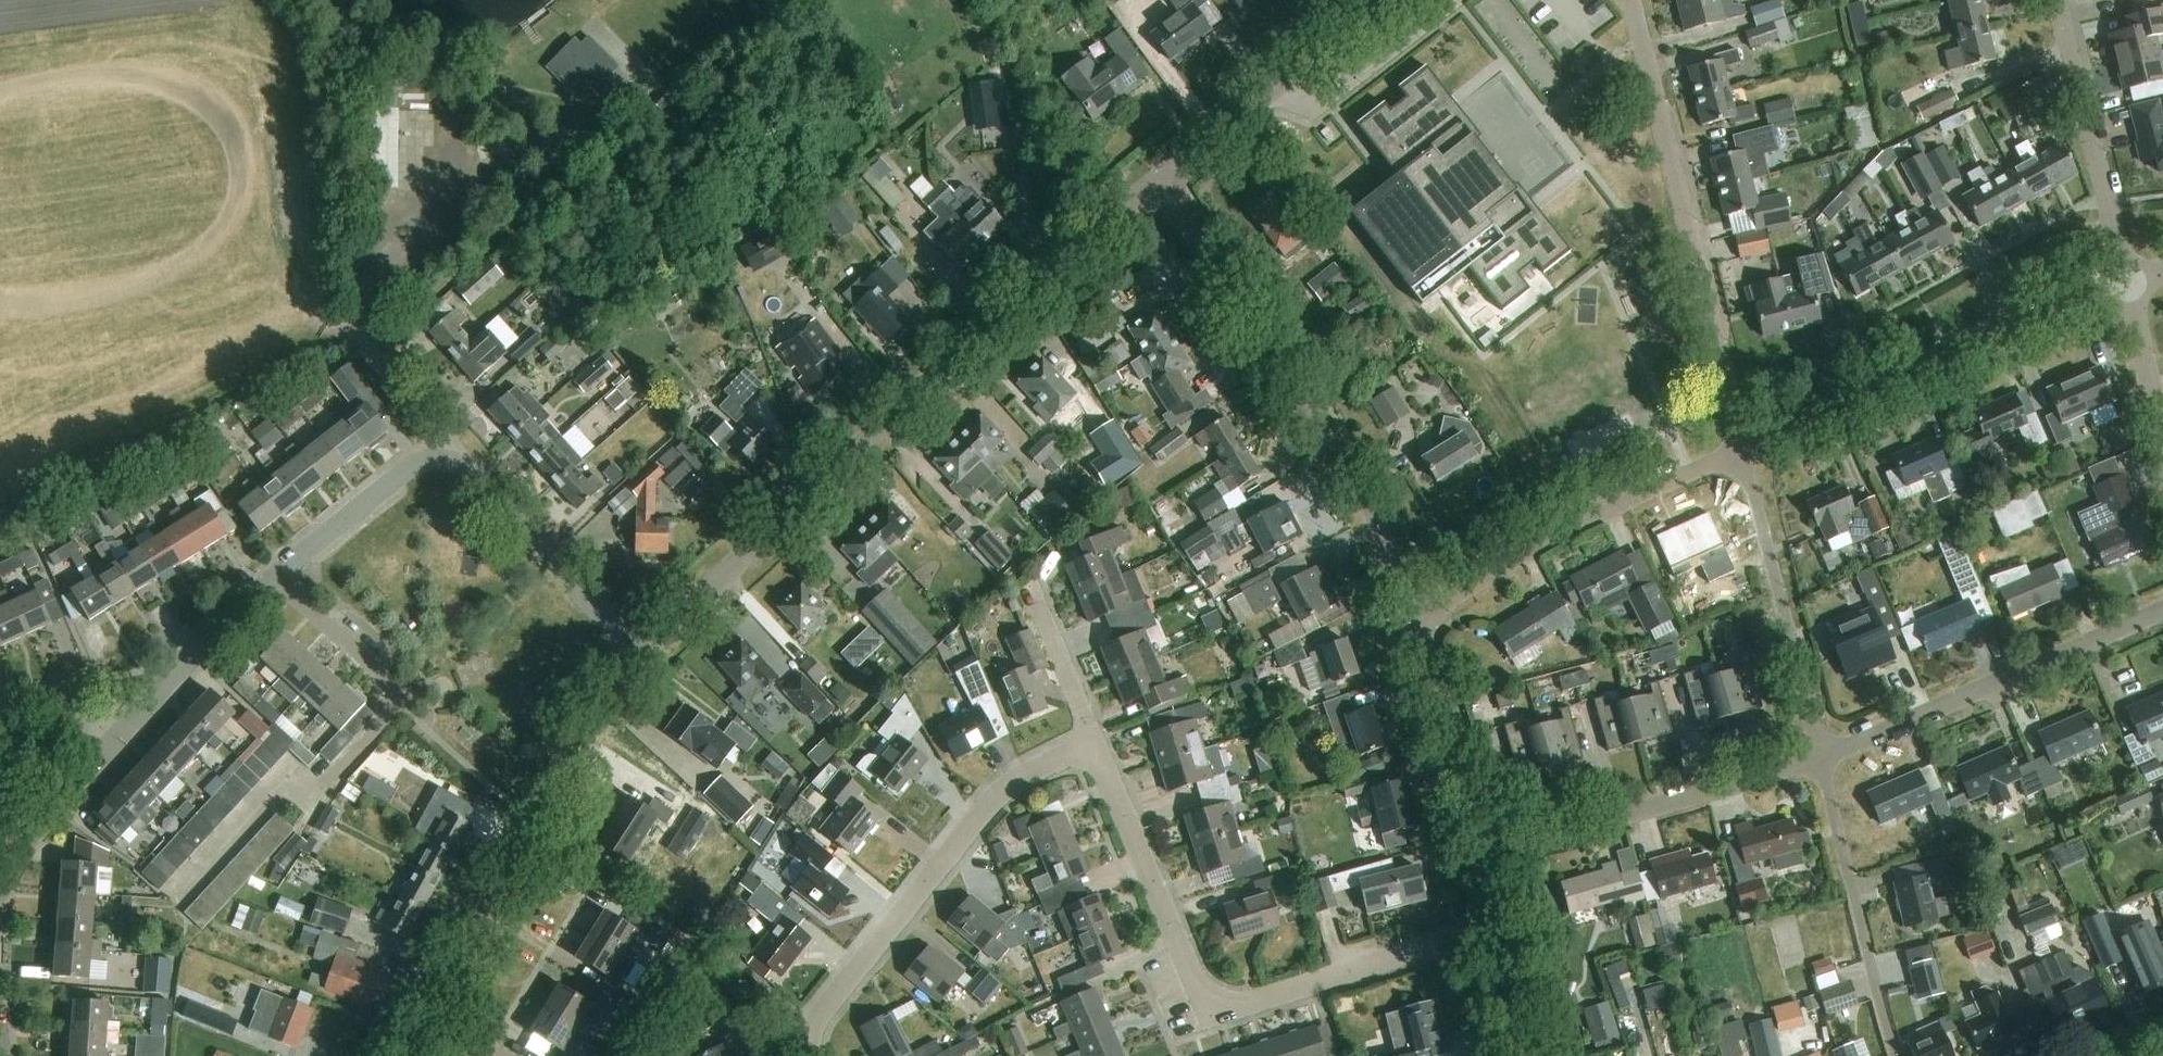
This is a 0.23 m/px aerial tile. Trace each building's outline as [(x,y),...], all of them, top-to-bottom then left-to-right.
[(1211,1),(1211,0),(1169,0),(1181,16),(1151,38),(1171,65),(1173,64),(1179,70),(1195,54),(1192,50),(1212,35),(1195,12),(1211,1)] [(1260,0),(1231,0),(1241,14),(1260,0)] [(1676,3),(1684,33),(1724,23),(1724,22),(1734,19),(1729,0),(1728,0),(1718,2),(1718,0),(1690,0),(1676,3)] [(1980,0),(1956,0),(1948,2),(1956,35),(1987,28),(1980,0)] [(1847,5),(1852,26),(1866,23),(1861,2),(1847,5)] [(966,3),(962,12),(970,15),(974,6),(966,3)] [(1751,13),(1755,28),(1781,20),(1776,5),(1751,13)] [(2159,53),(2155,37),(2162,35),(2162,9),(2128,18),(2131,30),(2109,35),(2116,63),(2159,53)] [(1786,19),(1746,32),(1751,48),(1779,39),(1780,43),(1792,40),(1786,19)] [(1852,26),(1857,49),(1871,46),(1866,23),(1852,26)] [(1987,28),(1956,35),(1959,48),(1944,52),(1949,72),(1995,61),(1987,28)] [(1093,124),(1138,90),(1123,70),(1138,59),(1120,35),(1105,45),(1118,63),(1097,79),(1087,66),(1065,83),(1074,96),(1073,97),(1093,124)] [(545,67),(574,95),(577,92),(586,101),(620,66),(589,36),(581,44),(574,37),(545,67)] [(1689,69),(1697,98),(1727,90),(1722,69),(1740,63),(1737,51),(1714,57),(1715,62),(1689,69)] [(2116,63),(2123,91),(2151,84),(2154,97),(2162,95),(2162,68),(2159,53),(2116,63)] [(1481,140),(1426,69),(1401,89),(1409,98),(1392,112),(1384,102),(1357,122),(1400,177),(1351,215),(1411,290),(1457,254),(1501,309),(1528,288),(1516,273),(1534,259),(1544,272),(1570,252),(1517,186),(1510,192),(1473,146),(1481,140)] [(992,126),(1007,123),(1001,83),(973,87),(977,115),(990,113),(992,126)] [(2012,87),(2001,94),(2006,104),(2014,119),(2016,118),(2007,103),(2018,97),(2012,87)] [(889,89),(875,94),(884,116),(902,108),(897,95),(893,97),(889,89)] [(1952,89),(1916,106),(1922,119),(1958,102),(1952,89)] [(1727,90),(1697,98),(1704,126),(1729,119),(1731,125),(1754,120),(1752,107),(1733,111),(1727,90)] [(2008,123),(2014,119),(2006,104),(2001,94),(1989,101),(1995,110),(1999,108),(2008,123)] [(666,96),(658,105),(681,125),(689,117),(666,96)] [(705,111),(693,98),(684,108),(696,120),(705,111)] [(1762,106),(1768,127),(1797,120),(1791,98),(1762,106)] [(2135,124),(2140,143),(2136,144),(2141,162),(2155,159),(2158,173),(2162,171),(2162,129),(2156,100),(2130,106),(2135,124)] [(1870,101),(1848,108),(1861,148),(1883,140),(1870,101)] [(1950,118),(1955,128),(1968,122),(1963,112),(1950,118)] [(1944,134),(1955,128),(1950,118),(1939,124),(1944,134)] [(1772,127),(1768,128),(1733,138),(1737,154),(1712,160),(1719,188),(1750,181),(1769,176),(1763,155),(1778,151),(1772,127)] [(2035,156),(2036,156),(2027,141),(2014,148),(2022,164),(2012,170),(2029,201),(2053,188),(2035,156)] [(2035,156),(2053,188),(2077,174),(2060,143),(2036,156),(2035,156)] [(1954,175),(1941,152),(1927,160),(1940,183),(1954,175)] [(1921,201),(1942,189),(1922,153),(1901,165),(1921,201)] [(863,177),(894,210),(906,199),(886,177),(892,171),(882,160),(863,177)] [(1871,180),(1880,170),(1872,162),(1862,171),(1871,180)] [(2012,170),(1998,177),(1992,166),(1981,172),(1987,183),(1987,184),(2005,215),(2029,201),(2012,170)] [(1966,175),(1975,190),(1962,197),(1980,229),(2005,215),(1987,184),(1987,183),(1981,172),(1979,168),(1966,175)] [(926,174),(914,184),(925,198),(938,187),(926,174)] [(1726,217),(1752,211),(1756,230),(1791,222),(1784,194),(1773,197),(1771,190),(1754,195),(1750,182),(1750,181),(1719,188),(1726,217)] [(981,252),(983,254),(1007,231),(981,204),(980,205),(970,194),(961,193),(954,199),(943,187),(933,196),(944,210),(945,211),(958,225),(958,226),(981,252)] [(1301,243),(1294,234),(1299,230),(1269,192),(1246,209),(1276,248),(1277,247),(1284,256),(1301,243)] [(1843,192),(1832,203),(1840,211),(1851,200),(1843,192)] [(842,195),(821,211),(839,235),(860,219),(842,195)] [(934,219),(944,210),(933,196),(922,206),(934,219)] [(1840,211),(1832,203),(1823,212),(1831,220),(1840,211)] [(1936,212),(1922,220),(1916,208),(1907,213),(1905,211),(1904,212),(1929,257),(1953,243),(1936,212)] [(945,211),(936,219),(922,233),(935,246),(937,243),(962,270),(981,252),(958,226),(958,225),(945,211)] [(1905,270),(1929,257),(1904,212),(1894,217),(1902,231),(1887,239),(1905,270)] [(1905,270),(1887,239),(1877,244),(1866,224),(1851,232),(1856,240),(1881,283),(1905,270)] [(752,273),(794,250),(780,225),(739,248),(752,273)] [(1769,252),(1765,230),(1735,236),(1740,259),(1769,252)] [(1327,242),(1322,246),(1327,251),(1331,248),(1333,246),(1329,240),(1327,242)] [(1847,245),(1853,258),(1838,266),(1856,297),(1881,283),(1856,240),(1847,245)] [(1778,280),(1791,329),(1819,322),(1813,296),(1818,295),(1831,291),(1822,254),(1795,261),(1799,275),(1778,280)] [(471,306),(504,276),(488,258),(454,287),(471,306)] [(1349,281),(1335,262),(1307,284),(1321,302),(1349,281)] [(908,324),(893,309),(887,303),(896,294),(893,292),(898,287),(880,268),(863,283),(859,279),(842,296),(850,304),(849,305),(886,345),(888,343),(891,346),(895,346),(907,335),(907,331),(904,328),(908,324)] [(1761,337),(1791,329),(1778,280),(1745,288),(1750,312),(1755,311),(1761,337)] [(1371,307),(1363,294),(1349,303),(1357,315),(1371,307)] [(667,306),(661,296),(648,304),(654,314),(667,306)] [(1472,297),(1465,302),(1470,308),(1477,303),(1472,297)] [(563,300),(553,309),(563,319),(573,311),(563,300)] [(1144,356),(1172,338),(1153,309),(1125,326),(1144,356)] [(429,337),(451,361),(474,340),(462,327),(466,323),(457,313),(429,337)] [(828,368),(842,357),(813,321),(775,352),(791,372),(795,368),(803,378),(799,382),(813,400),(837,380),(828,368)] [(505,348),(517,362),(543,340),(530,326),(505,348)] [(474,340),(451,361),(474,386),(501,362),(501,361),(509,354),(487,329),(474,340)] [(1480,339),(1478,341),(1485,349),(1487,347),(1498,338),(1492,330),(1480,339)] [(550,362),(570,343),(559,332),(539,350),(550,362)] [(592,332),(581,341),(593,355),(603,345),(592,332)] [(1179,374),(1190,367),(1172,338),(1144,356),(1162,384),(1154,389),(1171,416),(1195,401),(1186,386),(1179,374)] [(1099,394),(1110,387),(1101,374),(1112,366),(1117,374),(1118,373),(1114,367),(1131,356),(1121,340),(1081,365),(1099,394)] [(616,360),(608,352),(574,381),(585,393),(613,369),(610,365),(616,360)] [(1039,406),(1064,382),(1042,359),(1017,383),(1039,406)] [(386,433),(367,409),(358,396),(368,388),(350,365),(333,378),(361,414),(345,426),(364,450),(386,433)] [(1122,380),(1118,373),(1117,374),(1112,366),(1101,374),(1110,387),(1122,380)] [(763,385),(746,368),(723,391),(729,397),(719,407),(736,423),(747,412),(742,407),(763,385)] [(2098,368),(2073,379),(2088,413),(2110,404),(2116,419),(2132,412),(2120,385),(2108,390),(2098,368)] [(1426,382),(1439,390),(1444,382),(1431,374),(1426,382)] [(640,389),(629,377),(608,397),(618,408),(640,389)] [(2088,413),(2073,379),(2047,390),(2058,413),(2046,418),(2058,445),(2073,439),(2066,423),(2088,413)] [(793,381),(784,388),(790,396),(799,389),(793,381)] [(1393,387),(1369,402),(1386,428),(1410,413),(1393,387)] [(296,407),(304,417),(327,399),(319,389),(296,407)] [(489,415),(511,440),(544,410),(527,390),(521,396),(517,391),(489,415)] [(1989,441),(2002,435),(2019,428),(2028,449),(2047,441),(2035,414),(2023,419),(2013,395),(1972,413),(1979,428),(1965,434),(1977,461),(1994,453),(1989,441)] [(304,417),(296,407),(275,424),(283,434),(304,417)] [(544,410),(511,440),(532,465),(551,448),(562,438),(546,420),(550,417),(544,410)] [(733,444),(752,463),(776,438),(755,418),(739,435),(717,414),(702,431),(725,453),(733,444)] [(958,438),(980,462),(1005,438),(983,415),(958,438)] [(1211,443),(1221,458),(1242,445),(1225,417),(1195,435),(1193,434),(1202,448),(1211,443)] [(1451,472),(1475,457),(1470,448),(1480,442),(1469,423),(1444,417),(1439,436),(1450,438),(1452,441),(1423,459),(1436,481),(1437,481),(1441,482),(1451,476),(1451,472)] [(253,434),(267,452),(284,439),(270,421),(253,434)] [(345,426),(324,442),(343,467),(364,450),(345,426)] [(1188,442),(1178,428),(1149,448),(1159,462),(1188,442)] [(1115,457),(1100,471),(1111,483),(1137,456),(1113,429),(1101,441),(1115,457)] [(264,449),(256,439),(250,432),(243,438),(264,466),(272,460),(264,449)] [(1049,457),(1050,457),(1060,448),(1048,434),(1037,443),(1049,457)] [(551,448),(532,465),(554,489),(576,469),(575,467),(582,461),(562,438),(551,448)] [(956,486),(980,462),(958,438),(933,462),(956,486)] [(1951,496),(1949,493),(1966,486),(1954,458),(1942,463),(1937,452),(1936,449),(1931,439),(1892,456),(1897,469),(1885,474),(1893,492),(1923,479),(1933,503),(1951,496)] [(673,447),(659,459),(667,468),(682,455),(686,460),(670,473),(678,482),(694,468),(700,475),(710,466),(687,440),(676,450),(673,447)] [(343,467),(324,442),(304,457),(302,459),(322,484),(343,467)] [(1049,457),(1037,443),(1027,453),(1039,467),(1050,457),(1049,457)] [(295,464),(283,473),(280,475),(300,500),(322,484),(302,459),(304,457),(294,444),(285,450),(295,464)] [(1242,445),(1221,458),(1230,474),(1221,480),(1229,492),(1259,474),(1242,445)] [(2073,456),(2061,462),(2068,476),(2080,471),(2073,456)] [(220,483),(241,467),(234,457),(212,473),(220,483)] [(2055,459),(2040,465),(2046,481),(2061,475),(2055,459)] [(279,517),(300,500),(280,475),(283,473),(273,461),(264,467),(274,480),(261,489),(259,491),(279,517)] [(625,476),(614,463),(603,474),(614,486),(625,476)] [(627,512),(638,512),(638,555),(670,555),(669,522),(656,522),(656,500),(656,483),(665,475),(654,463),(608,505),(620,518),(627,512)] [(188,469),(163,485),(170,495),(195,479),(188,469)] [(587,481),(576,469),(554,489),(574,512),(604,486),(594,475),(587,481)] [(2099,484),(2112,513),(2080,527),(2087,541),(2091,539),(2104,569),(2152,548),(2120,475),(2099,484)] [(695,495),(708,489),(702,476),(689,482),(695,495)] [(243,484),(253,496),(238,507),(258,533),(279,517),(259,491),(261,489),(252,477),(243,484)] [(1065,480),(1027,511),(1052,537),(1085,510),(1065,480)] [(131,481),(121,487),(128,500),(139,494),(131,481)] [(140,499),(147,510),(170,495),(163,485),(140,499)] [(1120,509),(1136,503),(1129,486),(1114,492),(1120,509)] [(1853,510),(1843,486),(1807,502),(1817,526),(1819,525),(1825,541),(1847,532),(1850,540),(1870,532),(1872,535),(1887,529),(1873,497),(1858,504),(1860,507),(1853,510)] [(1215,489),(1194,502),(1205,521),(1227,509),(1215,489)] [(2048,519),(2036,491),(1992,510),(2004,538),(2048,519)] [(229,537),(216,515),(223,511),(212,493),(196,502),(202,512),(186,522),(205,552),(229,537)] [(117,514),(124,524),(147,510),(140,499),(117,514)] [(78,500),(67,507),(76,521),(87,514),(78,500)] [(1228,555),(1230,558),(1247,549),(1245,546),(1257,540),(1264,554),(1269,562),(1276,559),(1272,550),(1302,534),(1284,501),(1247,521),(1248,524),(1220,539),(1228,555)] [(866,526),(889,550),(914,526),(891,502),(866,526)] [(1668,570),(1721,547),(1707,513),(1654,536),(1668,570)] [(124,524),(117,514),(95,528),(101,538),(124,524)] [(949,528),(960,540),(971,530),(959,517),(948,527),(949,528)] [(186,522),(163,536),(182,566),(205,552),(186,522)] [(990,531),(989,531),(975,544),(999,570),(1014,557),(1003,546),(1012,537),(999,523),(990,531)] [(899,561),(889,550),(866,526),(841,549),(841,550),(860,571),(857,574),(870,588),(899,561)] [(1209,526),(1179,544),(1187,559),(1189,558),(1197,572),(1211,563),(1203,549),(1218,540),(1209,526)] [(1902,550),(1918,542),(1910,528),(1895,535),(1902,550)] [(1955,530),(1937,538),(1941,549),(1958,588),(1963,586),(1976,580),(1960,541),(1955,530)] [(1065,570),(1077,598),(1123,579),(1112,552),(1127,545),(1122,531),(1086,546),(1091,559),(1065,570)] [(163,536),(139,550),(158,580),(182,566),(163,536)] [(1875,559),(1894,551),(1890,541),(1883,544),(1881,539),(1868,544),(1875,559)] [(107,569),(93,578),(111,608),(135,594),(116,564),(118,563),(105,541),(95,548),(107,569)] [(74,544),(50,558),(56,567),(79,553),(74,544)] [(1800,547),(1791,550),(1793,557),(1793,556),(1794,560),(1802,558),(1800,547)] [(0,563),(0,577),(26,566),(28,570),(39,565),(32,549),(0,563)] [(139,550),(118,563),(116,564),(135,594),(158,580),(139,550)] [(1623,558),(1621,554),(1570,579),(1573,584),(1563,589),(1571,605),(1580,600),(1585,610),(1601,602),(1605,610),(1628,598),(1645,633),(1672,619),(1638,551),(1623,558)] [(1730,563),(1703,575),(1710,589),(1736,576),(1730,563)] [(1321,565),(1276,588),(1271,577),(1241,592),(1253,615),(1287,597),(1299,621),(1339,601),(1321,565)] [(2050,565),(2026,576),(2021,566),(1993,577),(2011,617),(2050,601),(2052,606),(2065,601),(2050,565)] [(1212,568),(1202,575),(1209,586),(1219,579),(1212,568)] [(1829,631),(1835,648),(1834,648),(1846,678),(1894,658),(1882,628),(1893,623),(1870,569),(1857,576),(1871,607),(1851,616),(1826,626),(1829,631)] [(87,622),(111,608),(93,578),(69,592),(87,622)] [(1134,607),(1123,579),(1077,598),(1089,627),(1115,616),(1120,628),(1154,613),(1149,601),(1134,607)] [(36,592),(11,604),(26,636),(52,624),(44,606),(56,600),(46,580),(34,586),(36,592)] [(801,632),(826,607),(804,584),(778,608),(801,632)] [(1252,615),(1241,595),(1228,602),(1238,622),(1252,615)] [(1510,659),(1558,629),(1566,642),(1581,633),(1561,599),(1546,608),(1539,597),(1527,604),(1530,609),(1493,632),(1510,659)] [(1915,622),(1900,629),(1909,650),(1925,643),(1928,651),(1965,635),(1968,641),(1983,635),(1978,623),(1968,599),(1915,622)] [(11,604),(0,610),(0,645),(1,648),(26,636),(11,604)] [(894,609),(876,626),(899,651),(917,634),(902,617),(894,609)] [(1160,628),(1154,613),(1120,628),(1126,643),(1100,654),(1111,681),(1158,662),(1146,634),(1160,628)] [(1203,619),(1210,633),(1221,628),(1215,614),(1203,619)] [(1727,630),(1726,630),(1729,644),(1742,640),(1739,626),(1736,627),(1733,615),(1724,617),(1727,630)] [(1270,635),(1277,650),(1299,639),(1298,637),(1302,635),(1297,622),(1270,635)] [(873,651),(883,642),(870,629),(861,638),(873,651)] [(1676,629),(1655,639),(1659,647),(1680,636),(1676,629)] [(1009,639),(1013,650),(1022,671),(1000,680),(1018,723),(1048,710),(1034,676),(1047,671),(1030,630),(1009,639)] [(282,679),(307,653),(285,633),(261,659),(282,679)] [(1234,634),(1220,640),(1224,649),(1238,642),(1234,634)] [(1307,658),(1299,639),(1277,650),(1273,652),(1280,669),(1307,658)] [(1344,640),(1321,648),(1321,649),(1308,654),(1310,659),(1300,662),(1310,692),(1333,683),(1333,682),(1356,674),(1344,640)] [(718,664),(739,687),(735,690),(748,704),(764,689),(766,690),(777,679),(764,666),(766,664),(743,642),(718,664)] [(1674,646),(1662,650),(1665,663),(1668,673),(1677,671),(1674,661),(1678,659),(1674,646)] [(854,669),(863,660),(851,647),(842,656),(854,669)] [(1662,650),(1649,653),(1653,666),(1665,663),(1662,650)] [(307,653),(282,679),(300,696),(294,702),(296,704),(326,671),(307,653)] [(800,665),(817,685),(828,676),(810,656),(800,665)] [(967,694),(987,683),(975,656),(953,667),(967,694)] [(1739,669),(1717,675),(1729,717),(1761,708),(1746,656),(1736,659),(1739,669)] [(1158,662),(1111,681),(1123,710),(1150,698),(1154,709),(1187,695),(1181,682),(1168,687),(1158,662)] [(307,703),(319,714),(314,720),(316,722),(346,689),(326,671),(296,704),(301,709),(307,703)] [(1572,676),(1576,688),(1589,685),(1586,672),(1572,676)] [(1729,717),(1717,675),(1695,681),(1692,672),(1682,674),(1696,726),(1729,717)] [(827,699),(801,673),(782,691),(808,717),(827,699)] [(1469,674),(1466,690),(1480,692),(1483,676),(1469,674)] [(1559,679),(1563,692),(1576,688),(1572,676),(1559,679)] [(233,688),(255,708),(263,699),(241,679),(233,688)] [(1248,679),(1233,685),(1239,697),(1253,691),(1248,679)] [(842,703),(852,694),(839,682),(830,691),(842,703)] [(1649,694),(1627,701),(1639,742),(1671,733),(1657,682),(1647,684),(1649,694)] [(1334,683),(1321,688),(1326,701),(1339,697),(1334,683)] [(988,721),(1000,716),(987,684),(967,694),(976,711),(942,729),(956,758),(996,737),(988,721)] [(355,692),(352,695),(346,689),(316,722),(321,727),(327,721),(339,732),(341,734),(345,729),(365,707),(364,706),(367,703),(367,699),(359,692),(355,692)] [(1477,697),(1485,723),(1501,718),(1498,710),(1513,705),(1509,692),(1495,697),(1493,692),(1477,697)] [(210,693),(190,714),(222,744),(224,741),(218,735),(236,716),(210,693)] [(2162,735),(2162,693),(2126,709),(2136,732),(2123,738),(2135,766),(2153,759),(2146,742),(2162,735)] [(1382,747),(1368,708),(1353,713),(1346,695),(1321,704),(1336,747),(1353,741),(1358,755),(1382,747)] [(1639,742),(1627,701),(1605,707),(1602,697),(1592,700),(1607,752),(1639,742)] [(273,725),(269,728),(249,709),(245,713),(268,734),(283,718),(263,699),(255,708),(273,725)] [(665,732),(692,753),(693,752),(717,770),(736,746),(712,727),(712,726),(685,706),(665,732)] [(1560,720),(1537,726),(1549,768),(1582,759),(1567,707),(1557,710),(1560,720)] [(1150,739),(1159,767),(1207,752),(1198,724),(1209,721),(1205,708),(1176,717),(1180,730),(1150,739)] [(2043,790),(2044,789),(2048,799),(2064,792),(2060,783),(2053,764),(2102,743),(2089,711),(2038,733),(2047,755),(2031,762),(2043,790)] [(271,736),(268,734),(245,713),(239,720),(263,743),(264,744),(271,736)] [(171,735),(196,759),(210,744),(217,750),(222,744),(190,714),(171,735)] [(864,757),(856,768),(870,779),(873,774),(897,793),(915,769),(917,771),(927,759),(907,744),(915,733),(893,716),(878,735),(893,747),(882,760),(876,755),(870,755),(864,757)] [(268,734),(271,736),(287,751),(289,749),(290,750),(298,741),(296,740),(301,734),(283,718),(268,734)] [(1549,768),(1537,726),(1515,732),(1513,723),(1502,726),(1517,777),(1549,768)] [(320,753),(321,754),(331,763),(354,738),(345,729),(341,734),(339,732),(321,752),(320,753)] [(833,732),(811,753),(823,765),(845,745),(833,732)] [(177,780),(196,759),(171,735),(151,756),(177,780)] [(263,743),(261,745),(278,761),(287,751),(271,736),(264,744),(263,743)] [(308,767),(313,762),(317,758),(298,741),(290,750),(308,767)] [(261,745),(251,756),(268,772),(278,761),(261,745)] [(1969,800),(1987,792),(1992,806),(2010,798),(2004,785),(2019,779),(2026,797),(2043,790),(2031,762),(2016,768),(2006,746),(1956,767),(1966,792),(1947,799),(1951,809),(1970,801),(1969,800)] [(774,752),(766,762),(786,776),(793,765),(774,752)] [(1215,780),(1207,752),(1159,767),(1168,796),(1196,787),(1200,800),(1231,790),(1227,776),(1215,780)] [(158,800),(177,780),(151,756),(132,776),(158,800)] [(244,764),(242,766),(259,782),(268,772),(251,756),(244,764)] [(833,759),(827,766),(836,772),(841,765),(833,759)] [(1352,766),(1357,779),(1375,774),(1370,760),(1352,766)] [(2141,767),(2147,783),(2162,777),(2162,773),(2158,760),(2141,767)] [(242,766),(232,775),(250,792),(259,782),(242,766)] [(824,793),(838,775),(836,772),(827,766),(812,783),(824,793)] [(1916,770),(1867,791),(1881,824),(1930,802),(1938,820),(1952,814),(1950,810),(1951,809),(1947,799),(1946,800),(1940,787),(1926,793),(1916,770)] [(411,787),(436,794),(439,781),(415,774),(411,787)] [(225,783),(223,784),(241,802),(250,792),(232,775),(225,783)] [(851,855),(880,819),(855,799),(861,792),(840,775),(824,795),(841,808),(822,832),(851,855)] [(141,818),(158,800),(132,776),(114,796),(139,820),(146,826),(148,825),(141,818)] [(1345,799),(1353,797),(1371,793),(1374,806),(1357,811),(1361,827),(1378,822),(1382,835),(1415,826),(1403,780),(1370,789),(1370,791),(1368,791),(1363,778),(1341,785),(1345,799)] [(748,809),(716,779),(701,795),(733,825),(748,809)] [(223,784),(214,795),(231,812),(241,802),(223,784)] [(2114,799),(2121,815),(2153,801),(2146,785),(2114,799)] [(1237,788),(1231,790),(1200,800),(1205,815),(1187,821),(1195,849),(1239,835),(1231,810),(1243,806),(1237,788)] [(214,795),(204,805),(223,821),(231,812),(214,795)] [(139,820),(114,796),(94,817),(120,841),(131,829),(138,835),(146,826),(139,820)] [(629,798),(600,843),(628,861),(655,817),(667,825),(674,813),(653,799),(647,810),(629,798)] [(174,814),(182,821),(195,807),(187,800),(174,814)] [(204,805),(196,815),(214,832),(223,821),(204,805)] [(325,808),(320,818),(331,824),(337,814),(325,808)] [(441,828),(432,843),(454,856),(471,827),(439,809),(431,822),(441,828)] [(694,809),(677,834),(693,845),(710,819),(694,809)] [(266,825),(283,842),(293,832),(296,831),(277,813),(266,825)] [(1029,834),(1042,862),(1075,848),(1062,817),(1044,825),(1039,813),(1012,824),(1018,839),(1029,834)] [(196,815),(186,825),(205,841),(214,832),(196,815)] [(1291,825),(1288,817),(1274,821),(1276,829),(1291,825)] [(320,818),(314,828),(326,835),(331,824),(320,818)] [(1749,823),(1734,828),(1745,864),(1733,868),(1739,887),(1735,888),(1741,908),(1767,900),(1760,878),(1755,880),(1751,864),(1773,858),(1777,871),(1801,864),(1797,850),(1798,850),(1789,821),(1752,832),(1749,823)] [(186,825),(178,835),(195,852),(205,841),(186,825)] [(266,825),(256,836),(274,852),(283,842),(266,825)] [(266,886),(258,906),(265,909),(285,870),(303,850),(306,843),(297,834),(273,860),(277,864),(266,886)] [(178,835),(168,846),(186,862),(195,852),(178,835)] [(1239,835),(1195,849),(1204,878),(1232,869),(1236,883),(1265,874),(1260,860),(1247,864),(1239,835)] [(256,836),(248,845),(266,861),(274,852),(256,836)] [(1008,857),(1000,836),(990,840),(1002,871),(1018,865),(1014,854),(1008,857)] [(798,856),(782,876),(795,887),(794,888),(829,915),(848,890),(837,882),(823,871),(833,858),(807,837),(801,845),(794,853),(798,856)] [(416,871),(437,884),(454,856),(432,843),(416,871)] [(248,845),(238,855),(256,872),(266,861),(248,845)] [(168,846),(160,855),(178,871),(186,862),(168,846)] [(1042,862),(1047,874),(1032,880),(1043,909),(1093,888),(1075,848),(1042,862)] [(2062,849),(2053,853),(2060,869),(2069,865),(2062,849)] [(1649,861),(1660,899),(1714,884),(1705,854),(1667,865),(1665,857),(1649,861)] [(160,855),(150,866),(168,882),(178,871),(160,855)] [(238,855),(230,865),(247,881),(256,872),(238,855)] [(1936,920),(1936,919),(1949,916),(1945,897),(1932,900),(1928,886),(1948,881),(1943,859),(1914,866),(1917,879),(1894,885),(1905,928),(1936,920)] [(1626,904),(1644,899),(1636,870),(1617,875),(1613,862),(1601,865),(1602,871),(1560,883),(1569,914),(1624,899),(1626,904)] [(1420,881),(1416,866),(1378,876),(1375,864),(1348,871),(1352,888),(1360,886),(1367,915),(1425,900),(1424,893),(1426,891),(1424,882),(1420,881)] [(61,894),(96,897),(98,868),(63,865),(61,894)] [(230,865),(220,875),(238,892),(247,881),(230,865)] [(160,890),(168,882),(150,866),(143,874),(160,890)] [(399,900),(421,913),(437,884),(416,871),(399,900)] [(220,875),(212,884),(229,901),(238,892),(220,875)] [(1271,903),(1288,898),(1281,876),(1254,884),(1258,898),(1223,909),(1233,944),(1279,930),(1271,903)] [(1308,887),(1316,913),(1338,907),(1329,877),(1307,884),(1308,887)] [(212,884),(202,894),(220,911),(229,901),(212,884)] [(749,901),(761,911),(778,924),(753,955),(781,976),(810,940),(796,928),(805,917),(762,884),(749,901)] [(2019,919),(2031,914),(2020,887),(2008,892),(2019,919)] [(1043,909),(1046,917),(1057,913),(1070,941),(1074,939),(1076,943),(1111,929),(1093,888),(1043,909)] [(96,897),(61,894),(59,923),(94,925),(96,897)] [(202,894),(193,905),(210,921),(220,911),(202,894)] [(2152,895),(2136,902),(2143,916),(2158,909),(2152,895)] [(120,927),(130,928),(132,897),(123,896),(120,927)] [(305,908),(281,897),(275,911),(299,921),(305,908)] [(949,923),(950,924),(982,951),(993,936),(1010,949),(1029,941),(1015,908),(996,918),(971,897),(949,923)] [(318,899),(310,924),(342,935),(351,910),(318,899)] [(703,899),(692,915),(708,925),(718,909),(703,899)] [(421,913),(399,900),(390,915),(380,909),(372,922),(404,941),(421,913)] [(203,930),(210,921),(193,905),(185,913),(203,930)] [(1649,911),(1650,914),(1654,932),(1658,946),(1678,941),(1673,924),(1668,926),(1663,907),(1649,911)] [(2049,907),(2031,914),(2019,919),(2026,936),(2056,924),(2049,907)] [(265,915),(249,909),(242,929),(257,935),(265,915)] [(605,912),(591,934),(623,954),(624,955),(637,933),(651,942),(649,945),(663,953),(671,940),(657,932),(631,915),(626,924),(605,912)] [(2080,919),(2101,967),(2115,960),(2094,913),(2080,919)] [(1628,919),(1636,950),(1655,946),(1651,933),(1654,932),(1650,914),(1628,919)] [(2155,939),(2147,921),(2115,935),(2142,995),(2162,986),(2162,970),(2157,956),(2162,954),(2155,939)] [(93,940),(94,925),(59,923),(57,951),(101,955),(102,941),(93,940)] [(130,928),(120,927),(119,941),(129,942),(130,928)] [(1970,960),(1995,951),(1988,928),(1962,937),(1970,960)] [(1122,955),(1111,929),(1076,943),(1087,969),(1057,983),(1062,996),(1104,978),(1098,965),(1122,955)] [(299,943),(315,948),(319,936),(304,930),(299,943)] [(313,957),(335,965),(326,990),(340,995),(379,1008),(389,980),(364,971),(366,965),(352,961),(338,956),(344,939),(322,931),(313,957)] [(591,934),(576,958),(604,975),(601,980),(615,989),(622,979),(626,979),(634,965),(633,960),(624,955),(623,954),(591,934)] [(1660,950),(1664,967),(1683,962),(1682,958),(1687,957),(1683,944),(1660,950)] [(101,955),(57,951),(55,977),(90,980),(92,961),(101,961),(101,955)] [(2046,1001),(2061,1036),(2109,1014),(2091,973),(2078,968),(2072,970),(2064,951),(2042,961),(2058,996),(2046,1001)] [(688,952),(681,964),(683,965),(688,969),(696,957),(690,954),(688,952)] [(930,954),(907,978),(941,1007),(956,989),(982,1011),(1000,991),(982,976),(974,985),(950,965),(947,968),(930,954)] [(146,958),(143,992),(169,994),(172,960),(146,958)] [(1816,978),(1834,972),(1830,958),(1811,964),(1816,978)] [(1935,960),(1908,967),(1912,984),(1940,977),(1935,960)] [(1826,1016),(1858,1005),(1849,980),(1817,992),(1826,1016)] [(547,996),(538,1009),(577,1034),(580,1030),(587,1035),(603,1010),(595,1005),(594,1008),(560,987),(553,999),(547,996)] [(256,1013),(249,1031),(295,1049),(310,1011),(281,1000),(261,992),(254,1010),(257,1012),(256,1013)] [(300,992),(295,1004),(308,1008),(312,996),(300,992)] [(627,992),(619,1004),(645,1020),(652,1009),(627,992)] [(1074,1037),(1108,1021),(1096,994),(1062,1010),(1068,1023),(1053,1030),(1058,1040),(1072,1033),(1074,1037)] [(1805,998),(1811,1019),(1821,1016),(1815,995),(1805,998)] [(150,1036),(165,1037),(168,1000),(153,999),(150,1036)] [(1997,999),(1976,1008),(1980,1017),(1965,1024),(1977,1051),(2013,1035),(1997,999)] [(1797,1000),(1771,1007),(1778,1030),(1803,1023),(1797,1000)] [(189,1001),(182,1016),(231,1036),(238,1020),(189,1001)] [(1449,1055),(1435,1001),(1399,1010),(1400,1012),(1385,1016),(1395,1053),(1382,1055),(1444,1055),(1449,1055)] [(1708,1007),(1712,1022),(1733,1015),(1729,1001),(1708,1007)] [(74,1002),(72,1034),(119,1036),(120,1023),(107,1022),(109,1005),(74,1002)] [(1596,1047),(1618,1040),(1608,1002),(1586,1007),(1596,1047)] [(619,1004),(612,1015),(638,1031),(645,1020),(619,1004)] [(538,1009),(535,1014),(541,1018),(532,1032),(554,1046),(548,1055),(584,1055),(585,1053),(571,1044),(577,1034),(538,1009)] [(1686,1010),(1675,1013),(1678,1024),(1689,1021),(1686,1010)] [(861,1028),(875,1055),(937,1055),(942,1053),(936,1041),(911,1053),(890,1014),(861,1028)] [(1745,1017),(1719,1025),(1728,1055),(1745,1050),(1742,1039),(1751,1036),(1745,1017)] [(1756,1055),(1781,1055),(1772,1020),(1749,1025),(1756,1055)] [(1121,1049),(1108,1021),(1074,1037),(1080,1050),(1069,1055),(1105,1055),(1121,1049)] [(972,1024),(956,1033),(968,1042),(979,1036),(972,1024)] [(1908,1048),(1911,1055),(1952,1055),(1938,1025),(1927,1029),(1915,1035),(1919,1043),(1908,1048)] [(1009,1055),(1021,1055),(1028,1053),(1017,1027),(999,1035),(1009,1055)] [(1315,1030),(1286,1039),(1291,1055),(1323,1055),(1315,1030)] [(1661,1037),(1667,1055),(1677,1055),(1685,1054),(1679,1032),(1661,1037)] [(106,1043),(118,1044),(119,1036),(72,1034),(70,1055),(105,1055),(106,1043)] [(165,1037),(150,1036),(139,1035),(137,1055),(163,1055),(165,1037)] [(973,1050),(973,1052),(983,1047),(978,1038),(954,1049),(943,1055),(942,1053),(937,1055),(966,1055),(973,1050)] [(1286,1039),(1256,1049),(1259,1055),(1291,1055),(1286,1039)] [(673,1055),(729,1055),(724,1045),(709,1053),(703,1041),(673,1055)] [(1850,1044),(1831,1051),(1833,1055),(1855,1055),(1850,1044)]
